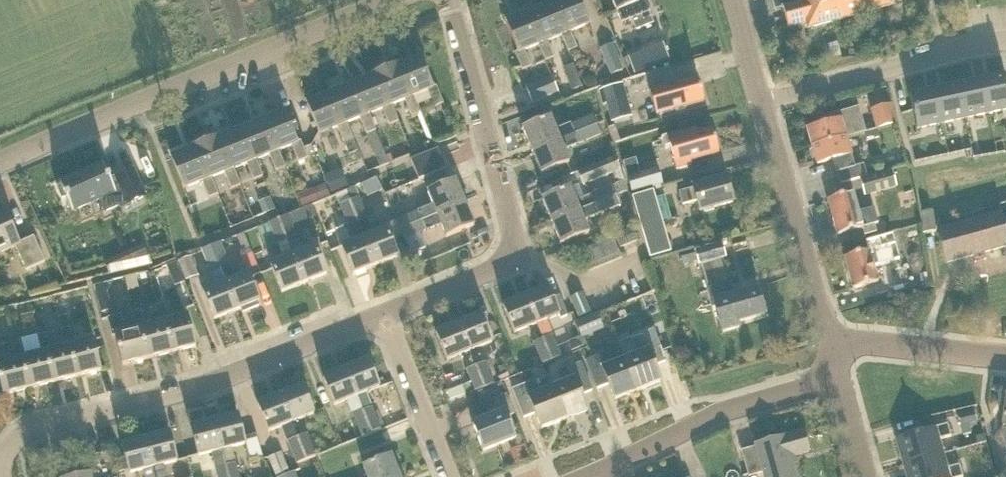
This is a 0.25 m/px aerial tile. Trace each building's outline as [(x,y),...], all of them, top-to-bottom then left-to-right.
[(587,25),(577,0),(566,0),(552,5),(564,35),(561,35),(568,52),(577,48),(570,32),(587,25)] [(643,0),(638,2),(637,0),(611,0),(616,13),(621,25),(627,22),(631,21),(635,31),(636,32),(653,25),(643,0)] [(788,29),(806,24),(808,29),(863,14),(861,5),(862,5),(861,0),(776,0),(779,9),(782,9),(788,29)] [(863,14),(890,6),(889,1),(891,0),(861,0),(862,5),(861,5),(863,14)] [(549,70),(557,67),(553,58),(547,41),(561,35),(564,35),(552,5),(529,15),(541,44),(539,45),(545,61),(549,70)] [(514,53),(521,71),(531,67),(524,50),(539,45),(541,44),(529,15),(506,24),(517,52),(514,53)] [(609,77),(622,72),(611,45),(599,50),(609,77)] [(662,46),(627,59),(633,74),(668,61),(662,46)] [(433,107),(442,103),(435,87),(431,88),(419,59),(396,68),(409,98),(413,96),(426,91),(433,107)] [(386,107),(391,105),(404,100),(411,116),(415,115),(420,113),(413,96),(409,98),(396,68),(374,77),(386,107)] [(552,76),(525,87),(531,103),(559,92),(552,76)] [(581,88),(577,76),(566,80),(571,92),(581,88)] [(388,125),(393,124),(397,122),(391,105),(386,107),(374,77),(352,86),(364,116),(369,114),(381,109),(388,125)] [(980,82),(987,114),(1005,110),(1005,89),(1003,77),(980,82)] [(653,103),(656,116),(674,111),(675,112),(684,110),(685,108),(704,103),(697,78),(669,86),(668,84),(653,89),(657,103),(653,103)] [(980,82),(957,87),(964,119),(987,114),(980,82)] [(623,83),(599,90),(603,104),(605,104),(607,103),(612,123),(632,118),(631,113),(623,83)] [(364,116),(352,86),(329,95),(342,125),(346,123),(360,118),(366,134),(371,133),(375,131),(369,114),(364,116)] [(957,87),(934,92),(941,124),(964,119),(957,87)] [(934,92),(911,97),(917,129),(941,124),(934,92)] [(329,95),(307,105),(319,134),(337,127),(344,143),(349,155),(353,153),(358,151),(353,139),(346,123),(342,125),(329,95)] [(871,113),(870,113),(872,120),(874,130),(875,130),(877,129),(895,125),(895,124),(891,107),(871,113)] [(807,130),(812,148),(845,139),(854,136),(864,133),(858,109),(827,117),(829,124),(807,130)] [(298,162),(307,159),(301,142),(296,144),(284,114),(261,123),(273,153),(279,151),(291,146),(298,162)] [(591,116),(569,126),(573,135),(573,136),(595,127),(591,116)] [(550,118),(522,130),(531,152),(559,141),(573,135),(569,126),(555,131),(550,118)] [(256,160),(269,155),(275,171),(279,169),(285,167),(279,151),(273,153),(261,123),(239,132),(251,162),(256,160)] [(595,127),(573,136),(578,146),(600,137),(595,127)] [(696,134),(695,129),(667,137),(676,171),(691,167),(689,161),(718,153),(717,149),(719,148),(716,137),(714,138),(711,130),(696,134)] [(876,131),(865,135),(866,141),(878,138),(876,131)] [(253,180),(257,179),(263,177),(256,160),(251,162),(239,132),(216,141),(229,171),(234,169),(247,164),(253,180)] [(559,141),(531,152),(541,174),(568,163),(564,152),(578,146),(573,136),(573,135),(559,141)] [(849,155),(845,139),(812,148),(817,165),(833,161),(836,173),(839,185),(866,177),(863,165),(854,168),(850,155),(849,155)] [(231,189),(235,187),(241,185),(234,169),(229,171),(216,141),(194,150),(206,180),(211,178),(224,173),(231,189)] [(207,199),(213,197),(217,195),(211,178),(206,180),(194,150),(171,159),(183,190),(201,183),(207,199)] [(437,150),(410,161),(418,181),(445,170),(437,150)] [(614,158),(577,173),(582,186),(619,171),(614,158)] [(635,159),(621,163),(626,178),(631,195),(662,186),(657,170),(640,175),(635,159)] [(60,188),(57,189),(62,200),(65,199),(72,213),(99,201),(105,213),(119,207),(121,209),(145,198),(133,171),(110,181),(103,165),(59,185),(60,188)] [(889,190),(895,188),(891,172),(860,181),(864,196),(889,190)] [(340,173),(324,179),(330,195),(346,189),(340,173)] [(693,189),(679,193),(682,205),(696,201),(699,212),(732,203),(725,179),(692,188),(693,189)] [(432,205),(419,211),(423,221),(464,204),(454,181),(427,193),(432,205)] [(619,183),(612,185),(616,195),(617,195),(627,191),(623,181),(619,183)] [(612,185),(589,195),(590,196),(593,205),(616,195),(612,185)] [(324,187),(297,197),(301,208),(328,198),(324,187)] [(569,189),(542,200),(551,222),(578,211),(593,205),(590,196),(582,199),(575,202),(569,190),(569,189)] [(653,192),(631,198),(648,258),(670,252),(653,192)] [(861,228),(864,236),(875,233),(873,225),(877,224),(873,208),(857,213),(852,193),(827,200),(837,235),(861,228)] [(337,198),(340,205),(354,241),(341,247),(352,275),(375,266),(349,201),(346,195),(337,198)] [(620,205),(617,195),(593,205),(597,214),(620,205)] [(373,234),(358,197),(349,201),(375,266),(397,257),(386,229),(373,234)] [(258,204),(262,215),(275,209),(270,198),(258,204)] [(464,204),(423,221),(427,230),(440,224),(446,238),(473,226),(464,204)] [(578,211),(551,222),(560,245),(588,233),(583,222),(598,216),(597,214),(593,205),(578,211)] [(310,207),(289,216),(293,226),(315,217),(310,207)] [(24,271),(43,263),(31,238),(19,243),(4,209),(0,211),(0,253),(13,247),(24,271)] [(419,211),(395,221),(400,231),(423,221),(419,211)] [(919,214),(923,234),(936,232),(933,212),(919,214)] [(938,232),(947,263),(1005,247),(1005,235),(1002,223),(1000,215),(938,232)] [(289,216),(278,220),(292,256),(304,284),(326,275),(315,247),(304,251),(293,226),(289,216)] [(269,225),(257,229),(257,230),(265,251),(268,250),(278,246),(283,259),(270,265),(281,293),(304,284),(292,256),(278,220),(269,225)] [(423,221),(400,231),(402,236),(403,240),(417,234),(427,230),(423,221)] [(665,224),(670,252),(686,249),(680,221),(665,224)] [(632,231),(615,238),(619,249),(636,242),(632,231)] [(417,234),(403,240),(410,255),(423,249),(417,234)] [(869,252),(844,259),(852,290),(877,283),(871,263),(884,259),(898,254),(892,235),(867,241),(869,252)] [(578,251),(587,273),(609,263),(620,259),(611,237),(600,241),(578,251)] [(235,279),(220,241),(210,245),(225,283),(236,311),(245,307),(246,311),(257,306),(256,303),(258,302),(247,274),(235,279)] [(722,244),(695,251),(696,255),(698,263),(698,264),(700,263),(719,258),(725,256),(722,244)] [(225,283),(210,245),(201,249),(215,287),(203,292),(214,320),(236,311),(225,283)] [(143,247),(119,257),(126,271),(151,265),(143,247)] [(244,271),(256,266),(248,249),(237,254),(244,271)] [(696,255),(682,259),(684,267),(698,263),(696,255)] [(178,262),(186,281),(198,276),(191,257),(178,262)] [(719,258),(700,263),(708,290),(727,284),(719,258)] [(708,290),(706,290),(712,307),(714,307),(722,333),(738,329),(740,335),(763,328),(760,317),(764,316),(757,290),(733,296),(729,283),(727,284),(708,290)] [(547,288),(525,297),(536,325),(541,338),(550,335),(545,320),(558,315),(559,318),(566,315),(559,297),(552,299),(547,288)] [(111,311),(106,293),(95,296),(100,315),(111,311)] [(582,293),(568,299),(577,319),(590,313),(582,293)] [(525,297),(502,306),(513,334),(536,325),(525,297)] [(163,323),(171,353),(195,347),(187,316),(167,321),(163,305),(154,307),(158,324),(163,323)] [(139,311),(130,313),(134,330),(139,329),(146,359),(171,353),(163,323),(158,324),(143,328),(139,311)] [(574,324),(581,340),(603,330),(596,314),(574,324)] [(458,324),(469,352),(492,343),(481,315),(458,324)] [(139,329),(134,330),(124,333),(120,316),(105,320),(110,338),(114,336),(121,365),(146,359),(139,329)] [(67,318),(61,320),(60,320),(63,331),(61,331),(65,348),(68,347),(75,377),(100,371),(92,341),(74,345),(67,318)] [(435,333),(446,361),(469,352),(458,324),(435,333)] [(653,366),(665,361),(652,329),(618,342),(625,359),(637,391),(660,382),(653,366)] [(46,335),(37,337),(41,354),(44,353),(51,383),(75,377),(68,347),(65,348),(50,351),(46,335)] [(561,358),(552,335),(541,339),(551,362),(561,358)] [(551,362),(541,339),(532,343),(542,366),(551,362)] [(21,341),(13,343),(17,360),(20,359),(27,389),(51,383),(44,353),(41,354),(26,357),(21,341)] [(625,359),(613,364),(608,353),(585,361),(596,389),(608,384),(614,400),(637,391),(625,359)] [(0,358),(0,383),(3,395),(27,389),(20,359),(17,360),(1,364),(0,358)] [(371,435),(382,431),(367,392),(379,388),(367,361),(345,369),(371,435)] [(484,364),(475,368),(484,390),(494,385),(484,364)] [(558,373),(562,384),(551,389),(563,420),(587,411),(580,395),(591,391),(580,364),(558,373)] [(474,394),(484,390),(475,368),(465,372),(474,394)] [(347,401),(353,415),(361,439),(371,435),(345,369),(323,378),(334,406),(347,401)] [(534,381),(511,391),(523,419),(534,414),(540,429),(563,420),(551,389),(539,394),(534,381)] [(446,394),(449,401),(471,392),(468,385),(446,394)] [(281,395),(292,423),(313,415),(302,387),(281,395)] [(268,433),(282,427),(297,465),(307,461),(297,437),(292,423),(281,395),(257,405),(268,433)] [(513,414),(506,395),(472,408),(478,423),(472,425),(482,452),(515,439),(506,417),(513,414)] [(960,426),(968,424),(976,423),(973,413),(958,417),(960,426)] [(237,416),(214,422),(225,466),(235,463),(231,447),(245,444),(237,416)] [(214,422),(190,428),(197,456),(211,453),(215,469),(225,466),(214,422)] [(935,428),(895,440),(903,466),(943,455),(935,428)] [(764,476),(796,476),(791,461),(809,456),(808,452),(803,432),(755,445),(755,447),(741,451),(748,475),(763,471),(764,476)] [(145,439),(153,468),(155,476),(167,476),(164,465),(176,462),(169,433),(145,439)] [(317,457),(307,433),(297,437),(307,461),(317,457)] [(122,445),(129,474),(143,470),(145,476),(155,476),(153,468),(145,439),(122,445)] [(254,458),(265,456),(262,441),(251,443),(254,458)] [(288,473),(281,454),(267,459),(274,476),(277,476),(288,473)] [(903,466),(906,476),(949,476),(943,455),(903,466)] [(390,457),(363,468),(367,476),(398,476),(390,457)] [(225,466),(228,476),(239,476),(236,463),(235,463),(225,466)] [(215,469),(217,476),(228,476),(225,466),(215,469)]
